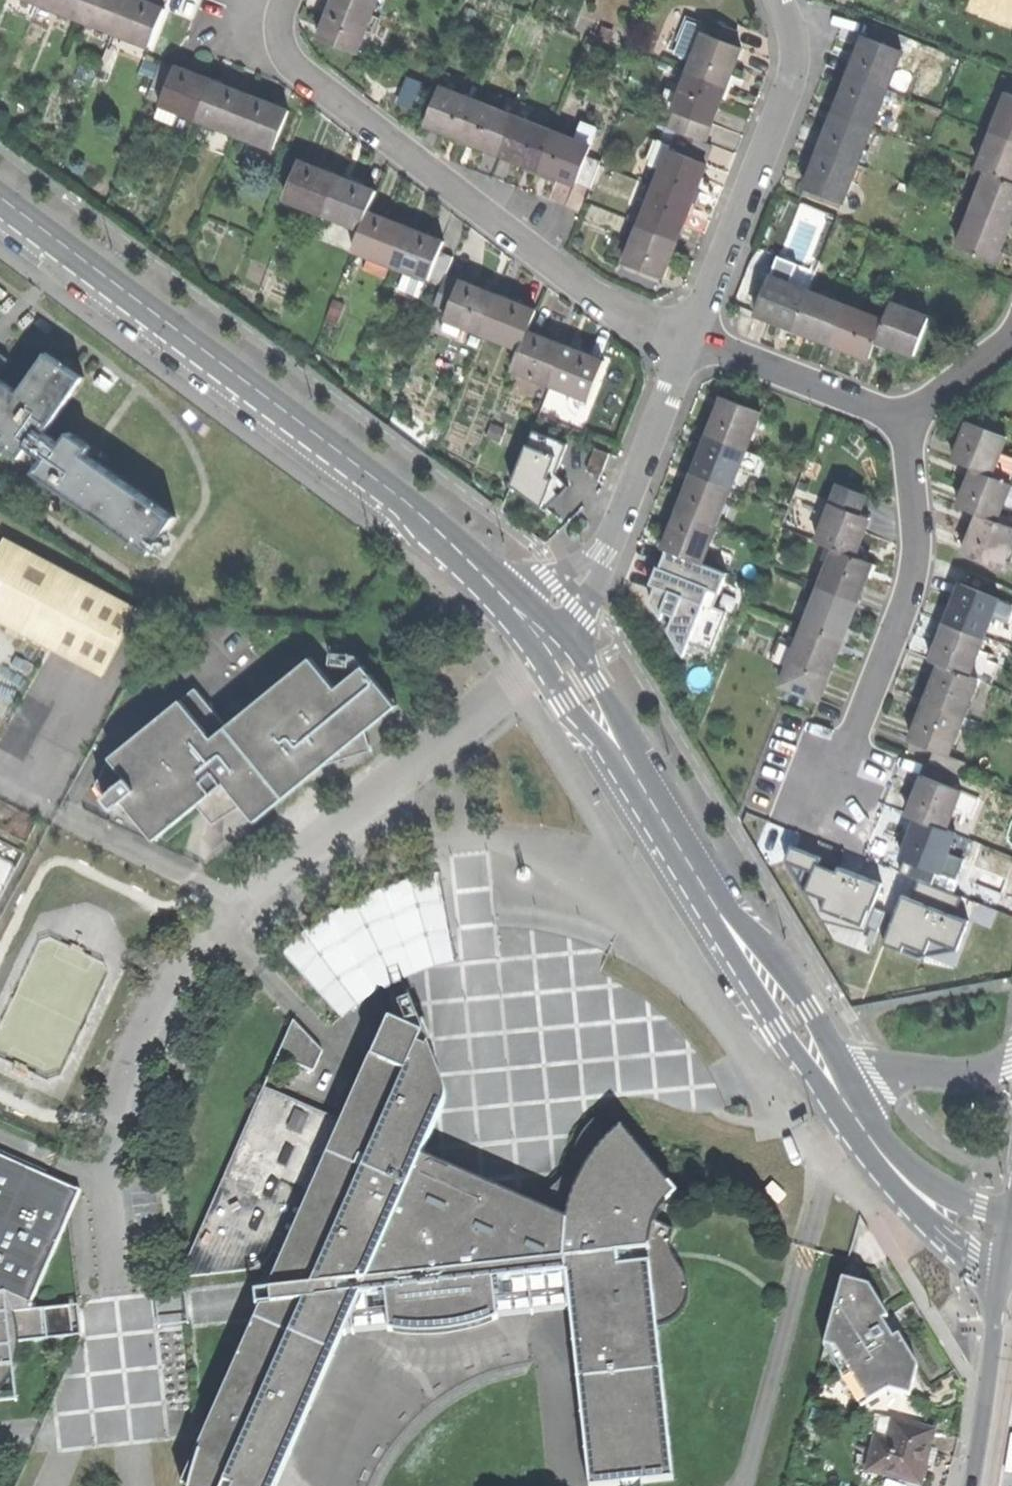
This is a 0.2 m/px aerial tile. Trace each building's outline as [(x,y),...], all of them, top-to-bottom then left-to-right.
[(38,3),(76,18),(83,0),(39,0),(38,3)] [(76,18),(113,32),(125,0),(83,0),(76,18)] [(142,0),(125,0),(113,32),(153,47),(167,10),(148,2),(142,0)] [(336,2),(373,16),(379,0),(337,0),(336,2)] [(322,39),(359,53),(373,16),(336,2),(329,21),(322,39)] [(689,36),(701,41),(704,34),(708,23),(696,19),(689,36)] [(708,23),(704,34),(732,45),(738,30),(709,19),(708,23)] [(615,33),(603,28),(599,39),(610,44),(615,33)] [(701,41),(689,72),(727,87),(733,72),(742,49),(732,45),(704,34),(701,41)] [(857,58),(849,77),(886,91),(901,53),(864,39),(857,58)] [(146,96),(161,102),(176,66),(160,60),(146,96)] [(192,73),(176,66),(161,102),(183,111),(198,117),(213,81),(192,73)] [(674,109),(713,124),(720,107),(727,87),(689,72),(683,87),(674,109)] [(416,107),(429,83),(413,75),(401,99),(416,107)] [(842,97),(835,113),(872,127),(886,91),(849,77),(842,97)] [(231,88),(213,81),(198,117),(238,133),(252,96),(231,88)] [(658,103),(674,109),(683,87),(676,84),(674,88),(670,86),(667,92),(663,91),(658,103)] [(444,132),(463,139),(478,102),(441,88),(427,125),(444,132)] [(993,129),(1011,136),(1011,94),(1007,92),(993,129)] [(272,104),(252,96),(238,133),(275,147),(289,111),(272,104)] [(177,125),(183,111),(161,102),(156,117),(177,125)] [(482,146),(501,154),(516,117),(478,102),(463,139),(482,146)] [(519,108),(516,117),(529,122),(532,113),(519,108)] [(706,143),(713,124),(674,109),(667,128),(679,132),(706,143)] [(829,130),(822,147),(859,161),(872,127),(835,113),(829,130)] [(519,161),(540,169),(554,132),(529,122),(516,117),(501,154),(519,161)] [(582,124),(576,140),(592,146),(598,130),(582,124)] [(988,171),(1011,180),(1011,136),(993,129),(978,167),(988,171)] [(588,157),(592,146),(576,140),(554,132),(540,169),(559,176),(577,183),(588,157)] [(679,132),(672,151),(704,163),(711,145),(706,143),(679,132)] [(806,189),(843,203),(859,161),(822,147),(814,169),(806,189)] [(670,150),(655,187),(693,202),(700,182),(707,164),(704,163),(672,151),(670,150)] [(602,162),(588,157),(577,183),(592,189),(602,162)] [(320,171),(301,164),(287,200),(324,214),(338,178),(320,171)] [(974,208),(1010,222),(1011,217),(1011,180),(988,171),(974,208)] [(357,186),(338,178),(324,214),(361,229),(368,212),(375,193),(357,186)] [(655,187),(640,226),(678,240),(685,222),(693,202),(655,187)] [(958,247),(995,261),(1001,244),(1010,222),(974,208),(958,247)] [(387,220),(368,212),(361,229),(353,249),(391,264),(406,227),(387,220)] [(626,263),(663,277),(671,259),(678,240),(640,226),(626,263)] [(424,234),(406,227),(391,264),(406,270),(431,280),(445,243),(424,234)] [(423,299),(431,280),(406,270),(399,289),(423,299)] [(772,321),(793,329),(807,292),(770,277),(756,315),(772,321)] [(479,289),(460,282),(446,319),(484,334),(498,297),(479,289)] [(845,306),(807,292),(793,329),(812,336),(831,343),(845,306)] [(515,303),(498,297),(484,334),(521,349),(528,331),(536,311),(515,303)] [(890,302),(883,320),(876,339),(897,346),(914,353),(928,316),(890,302)] [(883,320),(845,306),(831,343),(849,350),(869,358),(876,339),(883,320)] [(547,339),(528,331),(521,349),(513,369),(552,384),(567,346),(547,339)] [(584,353),(567,346),(552,384),(590,399),(605,361),(584,353)] [(6,434),(0,442),(22,457),(30,445),(46,456),(35,472),(151,552),(175,517),(85,456),(92,447),(69,431),(61,443),(44,431),(81,376),(70,368),(73,363),(65,358),(62,362),(47,351),(18,393),(0,380),(0,430),(6,434)] [(761,413),(723,398),(716,418),(709,435),(747,450),(761,413)] [(978,467),(994,473),(1008,436),(971,422),(964,439),(957,459),(978,467)] [(741,467),(747,450),(709,435),(702,454),(695,474),(733,488),(741,467)] [(595,481),(555,468),(560,451),(531,441),(514,492),(583,515),(595,481)] [(610,455),(594,450),(587,472),(602,477),(610,455)] [(764,456),(747,450),(741,467),(758,473),(764,456)] [(994,473),(978,467),(969,488),(963,505),(981,513),(998,519),(1011,483),(1011,480),(994,473)] [(718,526),(733,488),(695,474),(688,493),(681,512),(718,526)] [(841,485),(833,504),(859,514),(867,495),(841,485)] [(819,541),(836,547),(858,555),(864,538),(872,519),(859,514),(833,504),(819,541)] [(704,563),(718,526),(681,512),(674,531),(667,549),(704,563)] [(998,519),(981,513),(973,534),(966,552),(1004,566),(1011,544),(1011,525),(998,519)] [(83,580),(4,538),(0,545),(0,622),(47,647),(83,580)] [(836,547),(822,585),(859,600),(866,581),(874,562),(858,555),(836,547)] [(83,580),(47,647),(101,676),(137,609),(83,580)] [(949,622),(986,637),(1001,599),(964,584),(957,603),(949,622)] [(822,585),(807,623),(844,638),(851,620),(859,600),(822,585)] [(971,674),(986,637),(949,622),(942,639),(934,660),(943,663),(971,674)] [(800,642),(793,661),(830,675),(836,659),(844,638),(807,623),(800,642)] [(774,660),(791,666),(793,661),(800,642),(784,635),(774,660)] [(242,804),(256,820),(303,781),(323,765),(371,749),(365,730),(397,704),(364,665),(337,687),(311,657),(281,681),(227,725),(195,688),(111,755),(96,784),(115,808),(124,800),(155,839),(197,804),(213,823),(242,804)] [(927,676),(936,680),(943,663),(934,660),(927,676)] [(784,684),(821,698),(830,675),(793,661),(791,666),(784,684)] [(979,678),(971,674),(943,663),(936,680),(934,687),(927,702),(964,717),(979,678)] [(28,759),(56,705),(28,690),(0,745),(28,759)] [(949,753),(964,717),(927,702),(921,717),(913,739),(949,753)] [(961,791),(924,776),(917,794),(910,813),(920,816),(948,827),(961,791)] [(957,831),(948,827),(920,816),(912,837),(905,857),(908,858),(938,869),(942,871),(950,849),(957,831)] [(970,836),(957,831),(950,849),(963,854),(970,836)] [(17,862),(0,854),(0,896),(17,862)] [(811,888),(832,896),(827,907),(869,923),(886,882),(823,857),(811,888)] [(932,883),(938,869),(908,858),(903,871),(932,883)] [(281,950),(342,1017),(359,1003),(376,991),(393,982),(402,978),(414,973),(434,966),(457,959),(441,871),(411,877),(383,887),(354,900),(328,914),(304,931),(281,950)] [(292,1452),(308,1418),(345,1334),(348,1334),(354,1333),(357,1333),(392,1329),(393,1329),(394,1334),(397,1334),(416,1337),(439,1337),(458,1336),(482,1330),(498,1323),(501,1322),(501,1318),(502,1318),(537,1315),(539,1315),(570,1312),(589,1485),(612,1485),(673,1480),(657,1328),(666,1326),(673,1323),(681,1317),(687,1310),(691,1300),(692,1292),(691,1283),(689,1275),(685,1266),(678,1260),(674,1253),(672,1244),(672,1236),(676,1228),(656,1222),(662,1210),(669,1203),(678,1195),(673,1190),(621,1131),(609,1143),(595,1119),(580,1135),(574,1149),(569,1166),(560,1179),(549,1190),(535,1197),(519,1200),(518,1202),(500,1194),(485,1188),(420,1160),(443,1109),(444,1099),(444,1090),(429,1048),(432,1043),(425,1025),(421,1027),(419,1022),(412,1003),(411,1003),(400,1008),(399,1008),(400,1008),(407,1026),(408,1027),(410,1032),(404,1029),(390,1024),(389,1026),(387,1025),(386,1028),(379,1043),(370,1062),(342,1122),(331,1117),(264,1087),(249,1121),(181,1274),(245,1268),(260,1263),(268,1253),(271,1254),(272,1251),(284,1256),(269,1290),(268,1293),(270,1293),(270,1295),(270,1299),(271,1305),(271,1307),(264,1308),(261,1308),(260,1311),(255,1322),(202,1440),(183,1485),(182,1485),(277,1485),(292,1452)] [(292,1020),(277,1057),(311,1070),(320,1048),(292,1020)] [(4,1385),(9,1374),(11,1371),(15,1363),(19,1342),(45,1339),(70,1337),(67,1307),(41,1309),(32,1310),(32,1303),(66,1223),(81,1191),(75,1189),(74,1192),(55,1183),(49,1182),(41,1179),(37,1187),(34,1187),(20,1176),(0,1167),(0,1389),(4,1385)] [(892,1420),(922,1428),(929,1400),(864,1293),(839,1286),(823,1347),(867,1417),(880,1417),(892,1420)] [(270,1295),(270,1293),(268,1293),(255,1294),(254,1295),(254,1296),(255,1307),(255,1308),(257,1308),(261,1308),(264,1308),(271,1307),(271,1305),(257,1307),(256,1296),(270,1295)] [(9,1374),(12,1399),(0,1401),(0,1403),(12,1402),(14,1402),(14,1399),(11,1371),(9,1374)] [(867,1471),(920,1484),(927,1456),(933,1431),(922,1428),(892,1420),(887,1440),(875,1437),(867,1471)]
